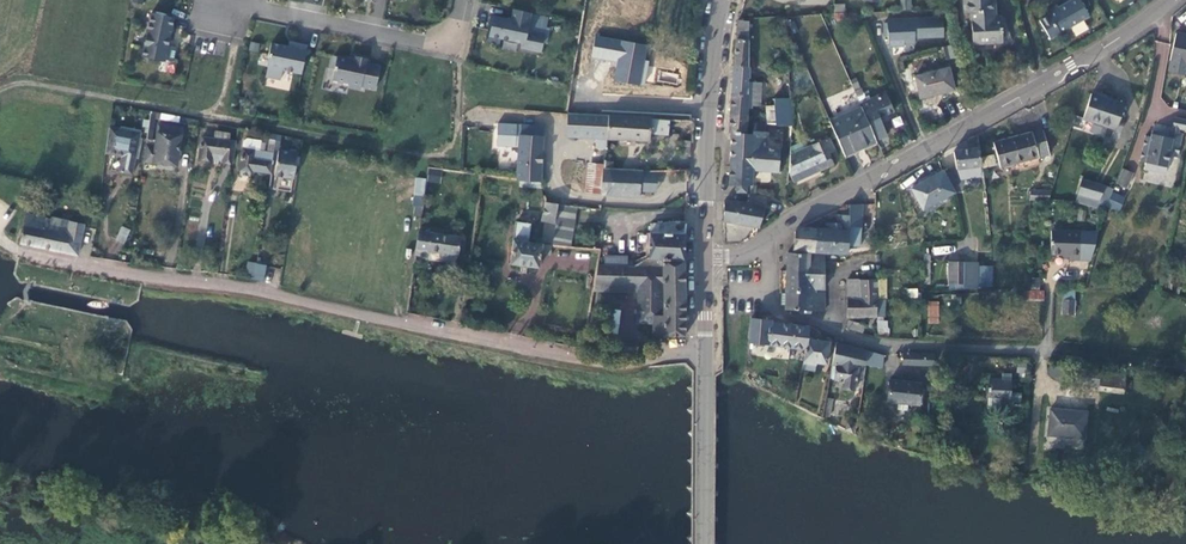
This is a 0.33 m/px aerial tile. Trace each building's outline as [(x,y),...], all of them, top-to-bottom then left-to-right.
[(580,23),(574,59),(600,61),(610,0),(584,0),(580,23)] [(901,10),(911,10),(911,0),(901,0),(901,10)] [(995,19),(994,0),(964,0),(964,13),(970,13),(972,44),(1002,42),(1001,27),(995,27),(995,19)] [(1047,13),(1048,15),(1039,20),(1050,39),(1061,33),(1064,34),(1070,31),(1070,27),(1089,16),(1080,0),(1070,0),(1047,13)] [(845,5),(834,5),(834,13),(845,13),(845,5)] [(541,52),(545,35),(527,31),(531,13),(513,9),(511,20),(493,16),(491,28),(488,27),(486,40),(499,43),(500,38),(522,43),(520,48),(541,52)] [(149,52),(147,58),(164,62),(165,60),(173,62),(176,47),(168,46),(174,18),(151,13),(143,51),(149,52)] [(942,18),(887,21),(888,46),(915,45),(914,39),(943,38),(942,18)] [(734,66),(748,67),(748,56),(749,21),(738,20),(734,66)] [(798,32),(793,21),(788,24),(792,34),(798,32)] [(1176,32),(1170,60),(1171,60),(1168,70),(1185,74),(1185,72),(1185,35),(1176,32)] [(265,76),(280,80),(282,69),(301,74),(307,46),(295,43),(294,48),(271,43),(266,66),(267,66),(265,76)] [(957,43),(947,46),(950,59),(960,57),(957,43)] [(375,88),(380,66),(366,63),(367,59),(355,56),(354,60),(333,56),(331,68),(334,69),(332,79),(350,83),(349,86),(360,88),(361,86),(375,88)] [(748,67),(734,66),(732,93),(748,94),(747,109),(752,108),(752,106),(760,106),(761,83),(748,82),(748,79),(750,79),(750,67),(748,67)] [(915,76),(920,98),(954,89),(948,68),(915,76)] [(860,104),(861,103),(877,140),(887,136),(879,118),(883,116),(881,112),(884,110),(886,115),(894,112),(886,93),(871,99),(866,101),(861,88),(854,91),(860,104)] [(748,94),(732,93),(730,113),(746,115),(747,109),(748,94)] [(1123,106),(1091,96),(1083,120),(1115,130),(1123,106)] [(790,98),(774,99),(775,123),(791,125),(790,98)] [(843,154),(876,140),(862,109),(830,123),(843,154)] [(145,145),(146,145),(155,146),(156,140),(152,140),(155,118),(198,126),(198,120),(150,111),(145,145)] [(746,115),(730,113),(729,133),(731,133),(745,134),(746,116),(746,115)] [(669,125),(669,120),(634,118),(569,115),(567,137),(595,139),(595,148),(606,149),(606,139),(651,142),(651,132),(669,133),(669,129),(671,131),(672,132),(675,131),(677,129),(677,126),(676,124),(674,123),(671,123),(669,125)] [(761,132),(752,131),(751,135),(750,160),(752,160),(752,169),(778,172),(779,149),(765,147),(766,137),(767,132),(764,132),(765,122),(766,122),(767,118),(763,118),(761,132)] [(755,121),(752,131),(761,132),(763,118),(760,118),(760,122),(755,121)] [(1175,118),(1173,127),(1185,130),(1185,120),(1175,118)] [(155,146),(146,145),(144,162),(176,166),(181,127),(158,124),(156,140),(155,146)] [(119,133),(120,129),(109,127),(106,153),(122,157),(119,172),(132,174),(140,137),(119,133)] [(140,133),(120,129),(119,133),(140,137),(140,133)] [(206,133),(205,137),(234,141),(235,134),(215,131),(214,134),(206,133)] [(1033,134),(1032,132),(993,142),(999,167),(1049,155),(1043,131),(1033,134)] [(1160,133),(1152,131),(1151,137),(1145,136),(1140,162),(1145,163),(1144,170),(1165,174),(1169,156),(1177,157),(1182,134),(1168,131),(1167,138),(1159,136),(1160,133)] [(270,133),(267,152),(274,153),(276,134),(270,133)] [(730,158),(750,160),(751,135),(745,134),(731,133),(730,158)] [(520,179),(541,181),(543,136),(519,135),(517,178),(520,179)] [(972,149),(969,150),(953,152),(956,169),(966,168),(967,179),(983,177),(977,135),(969,139),(972,149)] [(234,141),(205,137),(202,137),(199,158),(212,160),(212,158),(213,151),(223,153),(223,159),(222,162),(232,163),(236,141),(234,141)] [(783,138),(766,137),(765,147),(779,149),(782,149),(783,138)] [(274,153),(267,152),(259,151),(261,141),(247,139),(243,141),(242,149),(239,169),(241,170),(240,174),(249,176),(250,171),(252,171),(270,174),(274,153)] [(806,148),(790,155),(789,173),(793,182),(833,164),(828,153),(833,151),(828,139),(806,148)] [(681,153),(691,154),(692,141),(682,141),(681,153)] [(790,147),(790,155),(806,148),(803,142),(790,147)] [(279,150),(274,175),(294,178),(298,153),(279,150)] [(751,185),(752,169),(752,160),(750,160),(730,158),(728,185),(736,185),(736,192),(745,192),(745,185),(751,185)] [(603,170),(601,194),(602,194),(640,197),(641,182),(641,171),(613,170),(613,162),(604,161),(603,169),(603,170)] [(587,193),(601,194),(603,170),(588,168),(587,193)] [(1132,172),(1122,168),(1116,184),(1126,188),(1132,172)] [(921,210),(954,193),(942,171),(910,188),(921,210)] [(423,198),(426,179),(416,178),(413,196),(423,198)] [(1113,189),(1105,185),(1081,179),(1077,194),(1075,202),(1104,211),(1113,189)] [(23,209),(30,182),(20,180),(14,207),(23,209)] [(1051,190),(1030,190),(1029,200),(1049,200),(1051,190)] [(1123,197),(1113,193),(1107,206),(1117,211),(1123,197)] [(750,195),(749,204),(764,207),(765,197),(750,195)] [(764,207),(749,204),(736,201),(724,201),(723,228),(735,230),(736,223),(757,228),(759,228),(764,207)] [(554,223),(557,206),(557,204),(546,202),(545,202),(541,221),(544,221),(554,223)] [(836,215),(837,223),(840,224),(840,230),(825,229),(800,227),(795,231),(794,250),(823,253),(847,254),(847,246),(859,247),(861,227),(862,204),(849,205),(849,210),(843,210),(842,215),(836,215)] [(554,223),(551,244),(570,246),(577,207),(557,206),(554,223)] [(51,218),(49,230),(42,228),(44,217),(26,214),(20,243),(77,255),(84,225),(51,218)] [(551,245),(551,244),(554,223),(544,221),(541,243),(542,244),(540,253),(550,254),(551,245)] [(650,232),(685,234),(686,221),(651,224),(650,232)] [(542,244),(541,243),(527,242),(530,225),(516,222),(510,264),(538,268),(540,253),(542,244)] [(756,233),(757,228),(736,223),(735,230),(756,233)] [(124,244),(130,230),(122,226),(116,240),(124,244)] [(1079,259),(1080,231),(1051,230),(1050,254),(1070,255),(1069,259),(1079,259)] [(429,251),(457,255),(460,238),(418,231),(415,255),(428,257),(429,251)] [(1097,232),(1080,231),(1079,259),(1090,260),(1097,232)] [(685,234),(650,232),(649,232),(649,257),(649,258),(684,261),(685,234)] [(456,264),(457,255),(429,251),(428,257),(428,259),(456,264)] [(809,273),(824,274),(824,262),(823,256),(809,254),(810,253),(787,252),(786,270),(809,271),(809,273)] [(649,258),(649,257),(634,265),(631,259),(629,260),(628,262),(627,263),(627,265),(627,266),(623,266),(623,257),(605,257),(605,265),(598,265),(594,285),(637,286),(641,286),(640,292),(637,292),(637,323),(653,323),(653,336),(685,336),(685,298),(684,261),(649,258)] [(949,290),(964,289),(964,288),(977,288),(977,286),(992,286),(992,266),(977,266),(977,263),(949,262),(949,290)] [(246,274),(254,276),(256,264),(247,263),(246,274)] [(256,264),(254,276),(254,279),(263,281),(266,266),(256,264)] [(809,271),(786,270),(786,291),(813,292),(814,289),(824,290),(824,274),(809,273),(809,271)] [(847,299),(859,298),(859,279),(847,280),(847,299)] [(859,298),(877,298),(877,279),(859,279),(859,298)] [(813,292),(786,291),(786,293),(785,305),(785,310),(797,310),(804,310),(811,310),(824,311),(824,292),(813,292)] [(1024,291),(1024,298),(1043,299),(1043,291),(1024,291)] [(1073,315),(1075,292),(1063,291),(1061,314),(1073,315)] [(877,317),(877,300),(877,298),(859,298),(847,299),(847,318),(877,317)] [(928,323),(939,323),(939,301),(928,301),(928,323)] [(613,309),(610,332),(617,333),(620,310),(613,309)] [(807,349),(807,340),(808,327),(771,323),(771,320),(751,318),(748,342),(805,349),(807,349)] [(862,333),(864,325),(849,320),(846,329),(862,333)] [(889,320),(877,320),(878,334),(889,333),(889,320)] [(829,343),(807,340),(807,349),(805,349),(802,368),(814,370),(815,362),(826,364),(829,343)] [(867,351),(835,342),(829,378),(834,379),(834,380),(842,381),(841,389),(853,391),(856,378),(862,379),(867,351)] [(934,354),(902,353),(902,364),(934,365),(934,354)] [(1101,378),(1099,389),(1123,393),(1126,373),(1084,367),(1083,375),(1101,378)] [(1000,397),(1000,401),(1010,401),(1010,399),(1014,399),(1013,402),(1019,402),(1019,393),(1010,392),(1011,383),(1002,382),(1002,379),(989,378),(989,387),(988,387),(987,396),(988,396),(1000,397)] [(921,383),(889,380),(887,402),(898,403),(897,409),(907,410),(907,404),(919,405),(919,404),(923,405),(924,389),(921,388),(921,383)] [(1000,408),(1000,401),(1000,397),(988,396),(988,408),(1000,408)] [(833,399),(826,398),(823,415),(830,417),(833,399)] [(1048,435),(1082,438),(1085,413),(1051,410),(1048,435)] [(847,423),(845,430),(854,433),(855,426),(847,423)]
